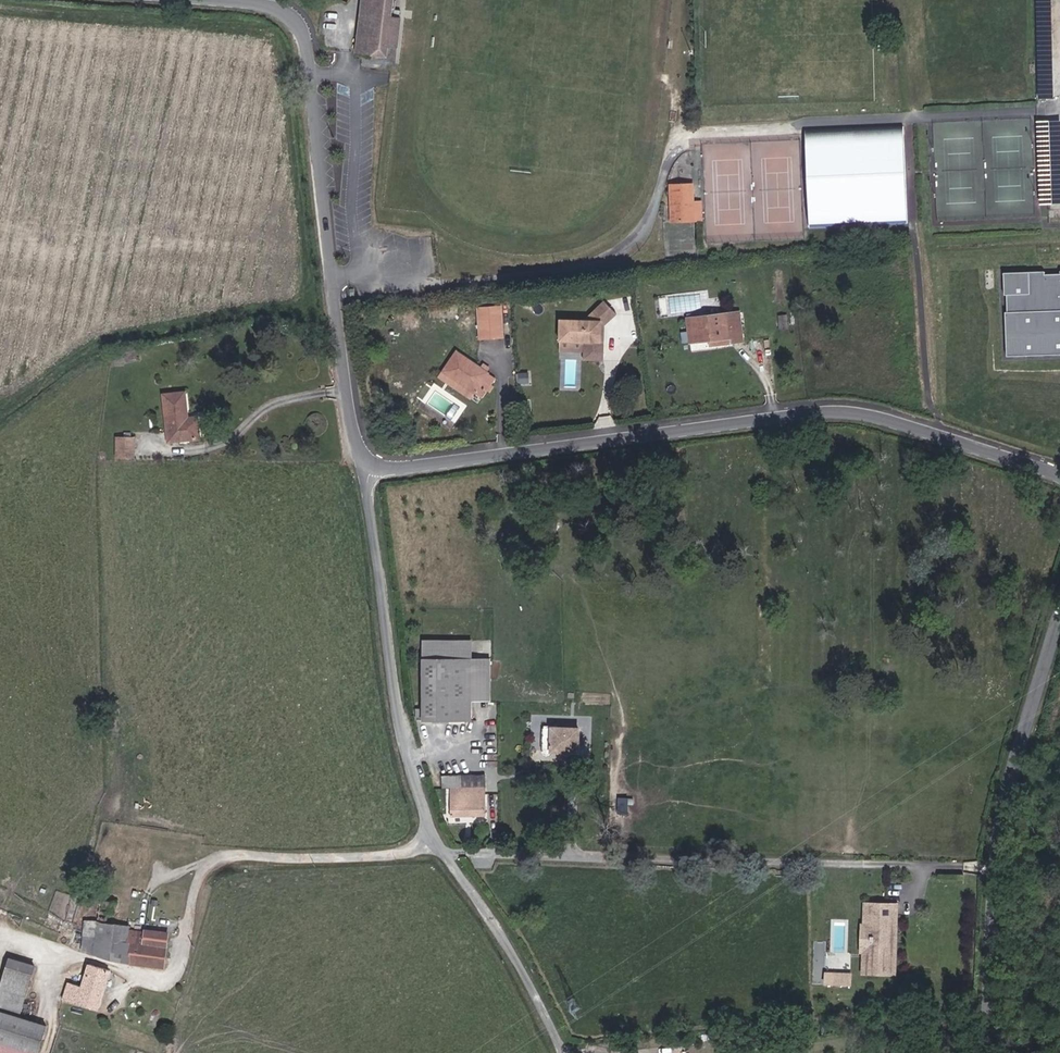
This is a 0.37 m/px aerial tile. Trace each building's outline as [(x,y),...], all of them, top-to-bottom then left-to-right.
[(396,0),(362,0),(356,53),(377,55),(377,56),(386,57),(387,47),(397,48),(397,44),(393,44),(395,30),(399,30),(400,18),(394,17),(396,0)] [(808,129),(808,201),(912,202),(913,130),(808,129)] [(693,203),(693,197),(688,197),(688,191),(693,191),(692,185),(670,185),(672,221),(694,221),(693,203)] [(912,223),(913,204),(810,201),(809,221),(912,223)] [(601,342),(601,326),(604,326),(616,314),(604,302),(585,321),(560,320),(559,341),(584,342),(584,348),(604,349),(604,342),(601,342)] [(743,341),(739,312),(687,318),(690,343),(710,340),(731,338),(732,343),(743,341)] [(788,329),(786,315),(778,316),(780,329),(788,329)] [(502,333),(501,326),(493,327),(494,334),(502,333)] [(603,361),(604,349),(584,348),(584,342),(559,341),(559,351),(584,352),(583,360),(603,361)] [(460,349),(445,368),(476,394),(482,398),(498,379),(460,349)] [(471,401),(476,394),(445,368),(439,374),(471,401)] [(527,384),(526,374),(518,374),(519,384),(527,384)] [(200,439),(197,417),(188,418),(185,392),(163,395),(168,442),(200,439)] [(134,457),(134,438),(131,438),(124,438),(117,438),(117,457),(134,457)] [(471,721),(471,659),(423,659),(423,721),(471,721)] [(577,747),(578,744),(578,728),(551,728),(551,729),(539,728),(538,750),(542,750),(543,753),(545,755),(547,756),(549,755),(551,754),(552,752),(570,752),(575,749),(577,747)] [(485,787),(485,776),(442,777),(442,788),(450,788),(485,787)] [(485,815),(485,787),(450,788),(450,816),(485,815)] [(131,964),(135,931),(129,931),(130,926),(106,923),(107,913),(113,913),(114,902),(99,901),(97,922),(84,921),(81,952),(110,961),(131,964)] [(892,934),(893,927),(895,927),(896,905),(865,904),(864,926),(871,926),(870,951),(864,951),(863,973),(894,974),(895,952),(892,952),(892,945),(888,945),(888,933),(892,934)] [(870,951),(871,926),(864,926),(862,926),(861,951),(864,951),(870,951)] [(163,968),(167,933),(144,930),(143,932),(135,931),(131,964),(163,968)] [(34,966),(10,959),(0,990),(0,1005),(20,1011),(34,966)] [(829,971),(829,960),(821,960),(821,971),(829,971)] [(845,972),(845,961),(829,960),(829,971),(845,972)] [(98,1011),(110,970),(89,964),(82,987),(67,982),(62,1000),(98,1011)] [(46,1026),(0,1011),(0,1043),(31,1052),(38,1052),(46,1026)] [(0,1043),(0,1052),(31,1052),(0,1043)]
